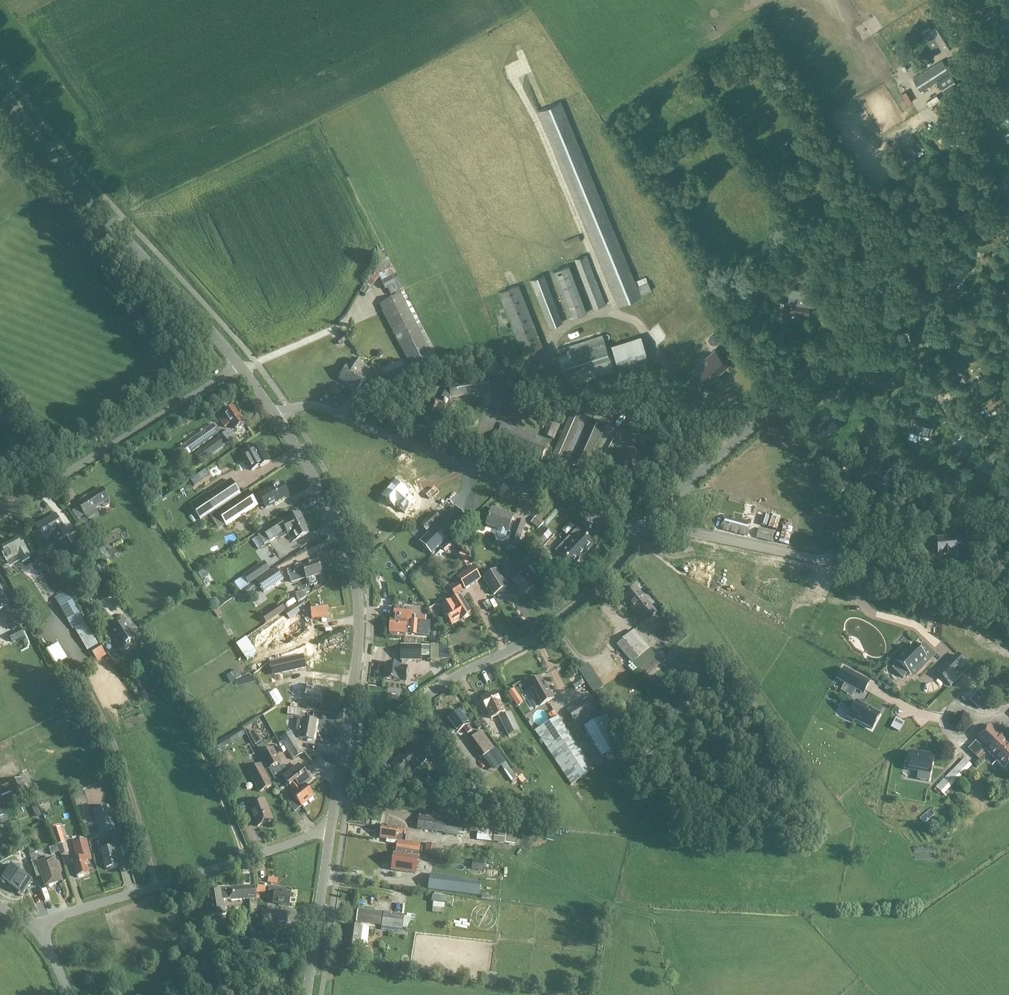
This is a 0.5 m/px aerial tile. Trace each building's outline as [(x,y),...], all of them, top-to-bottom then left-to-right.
[(929,27),(921,33),(932,50),(939,45),(943,51),(956,43),(943,23),(931,30),(929,27)] [(900,61),(907,57),(903,50),(896,54),(900,61)] [(913,79),(921,91),(950,73),(942,61),(913,79)] [(950,73),(938,81),(945,93),(957,85),(950,73)] [(906,107),(912,104),(906,93),(901,95),(906,107)] [(646,277),(635,282),(561,102),(539,111),(619,306),(641,297),(640,295),(651,290),(646,277)] [(567,247),(581,241),(579,235),(564,241),(567,247)] [(393,390),(392,388),(441,368),(436,355),(404,290),(390,261),(384,250),(377,253),(378,255),(376,259),(375,259),(371,271),(370,274),(370,275),(365,284),(371,289),(372,287),(372,286),(374,285),(375,283),(377,281),(378,280),(380,278),(385,291),(387,290),(390,296),(395,294),(396,298),(380,306),(410,365),(384,375),(385,378),(374,383),(379,396),(393,390)] [(575,259),(594,309),(606,305),(587,255),(575,259)] [(552,271),(571,319),(587,313),(569,265),(552,271)] [(531,280),(549,327),(563,322),(544,275),(531,280)] [(526,359),(545,351),(519,285),(500,293),(526,359)] [(809,315),(811,294),(805,294),(805,291),(790,289),(788,302),(778,300),(776,320),(787,321),(788,312),(809,315)] [(358,308),(364,298),(358,294),(352,305),(358,308)] [(615,372),(603,335),(556,350),(568,387),(615,372)] [(709,337),(708,341),(710,343),(714,344),(716,342),(717,338),(715,336),(711,335),(709,337)] [(342,337),(337,341),(340,345),(345,341),(342,337)] [(612,346),(621,377),(651,368),(641,337),(612,346)] [(714,377),(727,366),(715,351),(695,366),(707,380),(713,375),(714,377)] [(950,363),(958,375),(965,370),(957,358),(950,363)] [(357,391),(365,378),(359,374),(363,368),(353,361),(340,379),(357,391)] [(437,422),(441,414),(443,416),(447,408),(446,407),(451,396),(451,399),(490,392),(488,378),(449,385),(450,390),(446,388),(438,405),(431,402),(424,417),(437,422)] [(927,417),(931,405),(915,401),(911,412),(927,417)] [(627,443),(653,411),(644,403),(618,435),(627,443)] [(234,408),(225,414),(226,416),(220,420),(225,427),(231,423),(235,430),(245,423),(234,408)] [(585,472),(604,427),(569,412),(550,456),(585,472)] [(839,428),(831,416),(815,427),(823,439),(839,428)] [(910,431),(919,433),(918,435),(920,436),(920,434),(930,436),(934,422),(914,416),(910,431)] [(551,421),(545,436),(554,440),(560,425),(551,421)] [(538,438),(502,423),(494,445),(540,463),(545,450),(543,449),(546,441),(538,438)] [(866,433),(858,438),(863,445),(878,435),(870,424),(863,428),(866,433)] [(213,425),(178,450),(184,459),(219,434),(213,425)] [(219,437),(225,445),(234,438),(229,430),(219,437)] [(219,437),(198,452),(204,461),(225,446),(219,437)] [(252,448),(241,453),(251,472),(269,463),(261,446),(253,450),(252,448)] [(622,464),(625,464),(627,480),(640,478),(640,472),(641,471),(640,462),(639,455),(638,451),(621,453),(622,464)] [(871,465),(856,477),(866,489),(880,478),(871,465)] [(842,471),(831,478),(837,488),(848,481),(842,471)] [(205,497),(189,507),(199,523),(217,512),(238,497),(229,484),(213,494),(215,497),(208,501),(205,497)] [(266,508),(289,496),(283,484),(275,489),(274,487),(253,498),(248,491),(238,497),(217,512),(227,528),(258,507),(257,505),(263,502),(266,508)] [(412,495),(399,484),(386,499),(399,510),(400,508),(409,516),(419,504),(410,496),(412,495)] [(86,516),(102,506),(103,508),(106,508),(110,506),(111,503),(110,501),(102,489),(78,504),(86,516)] [(305,510),(315,506),(312,500),(302,504),(305,510)] [(467,520),(456,508),(420,543),(431,555),(467,520)] [(516,523),(512,522),(514,516),(492,508),(486,525),(499,529),(496,535),(498,538),(502,539),(505,538),(507,532),(512,534),(507,547),(517,551),(526,524),(517,521),(516,523)] [(428,519),(433,525),(440,519),(434,513),(428,519)] [(773,514),(768,528),(775,531),(781,517),(773,514)] [(263,532),(258,535),(259,536),(264,545),(270,541),(269,541),(278,535),(278,534),(284,531),(288,538),(294,535),(296,540),(308,535),(300,519),(298,515),(282,523),(281,520),(272,526),(263,532)] [(749,522),(725,515),(721,529),(748,536),(752,521),(749,521),(749,522)] [(763,515),(760,525),(767,527),(769,517),(763,515)] [(44,540),(53,535),(55,539),(58,537),(60,541),(69,536),(57,516),(37,527),(44,540)] [(531,524),(538,530),(544,523),(537,517),(531,524)] [(100,541),(90,524),(81,530),(102,564),(117,555),(114,550),(108,554),(104,548),(100,551),(96,544),(100,541)] [(794,529),(784,526),(780,543),(789,545),(794,529)] [(542,527),(525,543),(546,563),(552,557),(543,548),(553,537),(542,527)] [(774,532),(759,528),(757,538),(772,541),(774,532)] [(594,545),(578,530),(557,552),(573,567),(594,545)] [(5,558),(7,562),(19,555),(23,563),(31,558),(20,538),(0,549),(0,550),(1,551),(0,552),(0,559),(1,559),(5,558)] [(951,552),(956,552),(955,538),(938,539),(939,553),(944,553),(944,554),(951,553),(951,552)] [(445,553),(451,547),(448,544),(442,550),(445,553)] [(289,551),(279,554),(281,560),(291,556),(289,551)] [(457,554),(463,567),(469,565),(463,552),(457,554)] [(292,584),(308,579),(310,585),(312,586),(318,584),(319,582),(317,576),(323,574),(318,562),(312,564),(311,563),(295,568),(288,571),(289,574),(288,575),(289,577),(290,576),(292,584)] [(431,562),(425,566),(430,572),(435,568),(431,562)] [(110,577),(102,565),(94,570),(95,573),(91,575),(94,580),(98,578),(101,583),(110,577)] [(49,566),(44,570),(57,591),(63,587),(49,566)] [(473,567),(457,578),(465,590),(481,580),(473,567)] [(276,569),(240,592),(244,598),(260,588),(264,594),(284,580),(276,569)] [(517,577),(519,580),(514,584),(524,596),(534,588),(528,580),(534,576),(528,569),(517,577)] [(250,574),(244,578),(247,582),(250,585),(255,582),(260,578),(258,574),(255,570),(250,574)] [(497,570),(484,578),(494,595),(507,587),(497,570)] [(449,587),(455,597),(463,592),(457,583),(449,587)] [(0,585),(0,611),(10,605),(0,585)] [(657,613),(637,588),(624,598),(644,623),(657,613)] [(273,603),(282,598),(276,589),(268,595),(273,603)] [(99,645),(66,590),(53,598),(73,630),(74,629),(88,652),(99,645)] [(259,606),(263,598),(257,595),(253,602),(259,606)] [(441,608),(444,612),(452,625),(460,620),(461,622),(473,614),(461,596),(451,602),(441,608)] [(483,604),(486,613),(498,610),(495,600),(483,604)] [(302,602),(285,613),(289,620),(306,609),(302,602)] [(311,606),(312,619),(328,617),(327,604),(321,605),(321,604),(311,606)] [(267,625),(286,612),(281,605),(262,617),(267,625)] [(213,611),(218,618),(223,614),(218,608),(213,611)] [(394,620),(390,619),(389,633),(391,634),(391,636),(397,636),(397,634),(424,636),(425,622),(411,621),(412,610),(395,609),(394,620)] [(12,612),(5,616),(13,632),(21,628),(12,612)] [(103,623),(96,613),(86,620),(93,630),(103,623)] [(680,626),(672,616),(667,619),(671,624),(673,623),(677,628),(680,626)] [(301,619),(263,630),(268,649),(306,638),(301,619)] [(138,639),(127,622),(110,632),(121,649),(138,639)] [(656,658),(631,629),(624,635),(626,638),(617,646),(640,672),(656,658)] [(21,630),(9,636),(12,643),(25,637),(21,630)] [(67,659),(58,644),(44,653),(47,658),(50,656),(56,666),(67,659)] [(107,657),(100,645),(91,651),(98,662),(107,657)] [(898,664),(893,669),(903,678),(908,673),(910,675),(915,669),(918,672),(924,666),(921,663),(926,658),(927,658),(914,645),(913,646),(897,662),(898,664)] [(421,648),(401,648),(401,662),(421,662),(421,648)] [(303,656),(279,661),(282,674),(306,669),(303,656)] [(922,686),(943,666),(934,657),(911,680),(913,682),(905,690),(927,713),(938,702),(922,686)] [(404,682),(405,675),(406,666),(386,664),(384,679),(404,682)] [(962,675),(951,664),(939,676),(950,687),(962,675)] [(260,673),(264,681),(271,678),(267,669),(260,673)] [(844,669),(838,680),(845,684),(841,691),(852,698),(856,690),(863,694),(869,683),(844,669)] [(418,674),(421,680),(428,677),(425,670),(418,674)] [(529,685),(537,698),(535,699),(539,706),(554,697),(545,683),(544,684),(540,678),(529,685)] [(927,686),(930,690),(937,684),(933,680),(927,686)] [(320,703),(322,685),(298,682),(296,700),(320,703)] [(969,688),(964,694),(976,706),(982,701),(969,688)] [(507,694),(517,709),(523,704),(513,690),(507,694)] [(499,719),(505,716),(500,706),(494,694),(480,701),(486,711),(487,711),(493,722),(499,719)] [(594,696),(568,711),(574,723),(583,718),(585,721),(593,716),(600,712),(598,708),(600,706),(594,696)] [(874,730),(882,715),(868,707),(869,707),(859,701),(850,717),(874,730)] [(472,731),(468,725),(469,724),(459,712),(448,720),(458,733),(463,729),(467,735),(472,731)] [(509,737),(520,731),(510,713),(505,716),(499,719),(509,737)] [(584,729),(603,759),(625,744),(606,715),(584,729)] [(593,771),(559,717),(538,731),(573,784),(593,771)] [(962,717),(954,723),(960,732),(969,726),(962,717)] [(296,731),(301,732),(300,739),(314,741),(317,721),(303,719),(303,721),(298,720),(296,731)] [(899,732),(900,730),(904,723),(896,719),(891,727),(899,732)] [(976,740),(1004,768),(1008,763),(1008,744),(990,726),(976,740)] [(258,752),(263,749),(254,729),(249,732),(258,752)] [(280,739),(293,761),(304,754),(292,732),(280,739)] [(482,732),(468,742),(480,759),(494,749),(482,732)] [(219,752),(240,739),(236,733),(215,745),(219,752)] [(413,746),(393,765),(407,780),(427,760),(425,758),(436,748),(427,739),(416,749),(413,746)] [(273,748),(261,755),(276,781),(281,776),(290,787),(295,783),(301,790),(306,787),(306,786),(311,781),(310,779),(311,778),(311,776),(309,774),(307,773),(306,775),(299,766),(289,775),(282,766),(281,767),(279,764),(281,763),(273,748)] [(933,757),(908,753),(905,770),(919,772),(917,780),(929,782),(933,757)] [(965,759),(936,788),(940,792),(944,795),(972,766),(965,759)] [(248,771),(259,794),(272,787),(261,765),(248,771)] [(512,770),(523,785),(527,782),(516,767),(512,770)] [(235,773),(225,777),(229,788),(239,784),(235,773)] [(279,785),(284,781),(281,777),(275,782),(277,785),(279,784),(279,785)] [(30,795),(22,779),(8,785),(16,801),(30,795)] [(290,792),(297,801),(289,806),(295,813),(315,797),(306,787),(301,790),(295,783),(290,787),(292,790),(290,792)] [(265,800),(250,806),(258,827),(273,821),(265,800)] [(0,812),(0,825),(17,818),(12,807),(0,812)] [(101,809),(93,811),(97,824),(100,836),(108,834),(116,831),(112,819),(109,807),(101,809)] [(293,815),(297,824),(308,819),(304,810),(293,815)] [(507,823),(419,812),(417,831),(464,837),(465,832),(477,833),(476,841),(504,844),(507,823)] [(87,835),(94,832),(92,823),(84,825),(87,835)] [(382,826),(380,839),(388,840),(387,843),(397,845),(398,841),(405,842),(405,841),(406,837),(404,837),(405,829),(382,826)] [(63,836),(60,828),(57,829),(53,830),(55,838),(58,846),(61,844),(65,843),(63,836)] [(94,835),(88,837),(90,846),(96,844),(94,835)] [(115,847),(113,838),(98,843),(100,851),(102,851),(107,870),(119,866),(114,847),(115,847)] [(75,861),(73,861),(75,869),(77,877),(84,876),(90,874),(88,868),(87,862),(89,861),(92,860),(89,850),(86,840),(80,842),(73,844),(76,852),(78,860),(75,861)] [(3,845),(6,851),(11,849),(10,847),(13,846),(11,841),(3,845)] [(421,844),(405,841),(405,842),(398,841),(397,845),(398,845),(396,855),(396,859),(394,859),(392,874),(416,878),(421,844)] [(62,856),(68,854),(66,844),(59,846),(62,856)] [(426,844),(425,854),(435,856),(440,857),(441,857),(442,847),(436,846),(426,844)] [(57,859),(41,864),(48,886),(64,880),(57,859)] [(471,870),(484,872),(485,862),(472,860),(471,870)] [(0,876),(0,881),(19,893),(20,891),(25,893),(31,883),(27,880),(28,878),(17,871),(19,869),(14,866),(12,868),(7,865),(0,876)] [(431,875),(429,890),(479,897),(480,886),(458,883),(458,879),(431,875)] [(206,891),(211,917),(226,914),(224,902),(231,901),(257,900),(256,886),(230,888),(230,889),(222,888),(206,891)] [(269,894),(275,895),(274,903),(289,906),(291,893),(288,893),(288,890),(270,888),(269,894)] [(432,896),(433,910),(442,909),(441,896),(432,896)] [(358,909),(356,923),(382,927),(381,931),(402,934),(403,928),(410,929),(411,918),(404,917),(405,916),(358,909)] [(266,910),(266,925),(292,927),(293,912),(266,910)] [(348,926),(346,941),(347,941),(346,950),(354,951),(353,957),(367,959),(369,945),(368,945),(370,932),(370,930),(370,928),(367,926),(362,925),(362,928),(348,926)]
